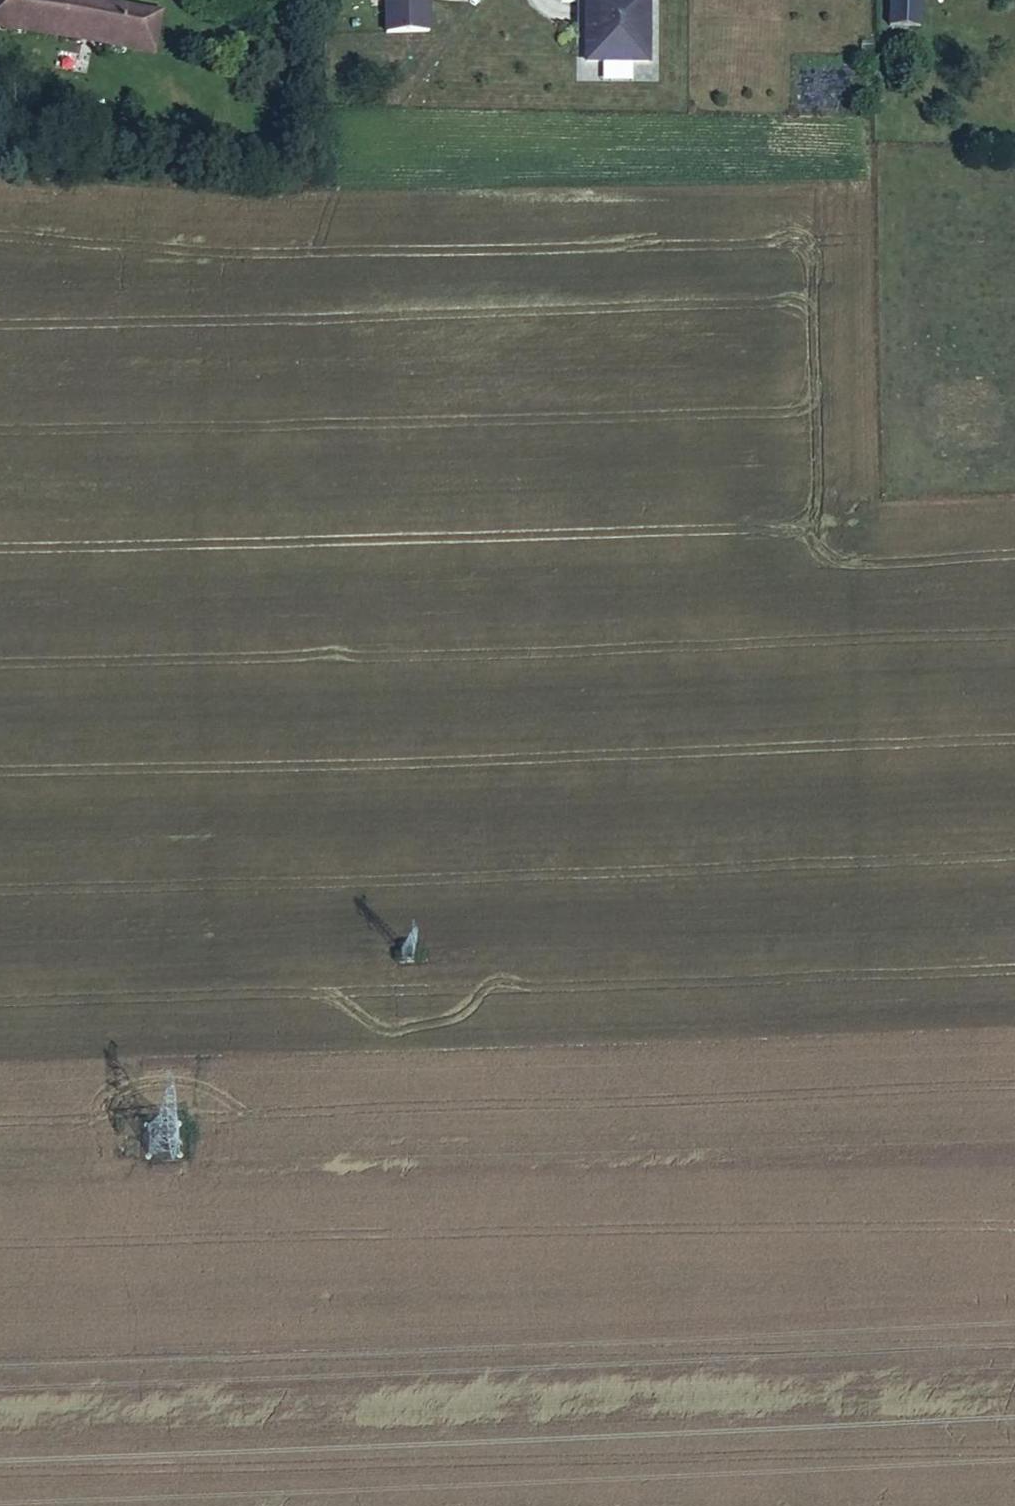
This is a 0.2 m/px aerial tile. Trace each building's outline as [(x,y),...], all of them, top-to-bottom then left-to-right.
[(425,0),(382,0),(384,47),(426,45),(425,0)] [(915,0),(885,0),(884,18),(915,18),(915,0)] [(643,15),(643,3),(581,3),(581,14),(643,15)] [(113,24),(0,7),(0,47),(106,64),(113,24)] [(643,78),(643,15),(581,14),(580,76),(643,78)] [(914,42),(915,18),(884,18),(884,41),(914,42)]
